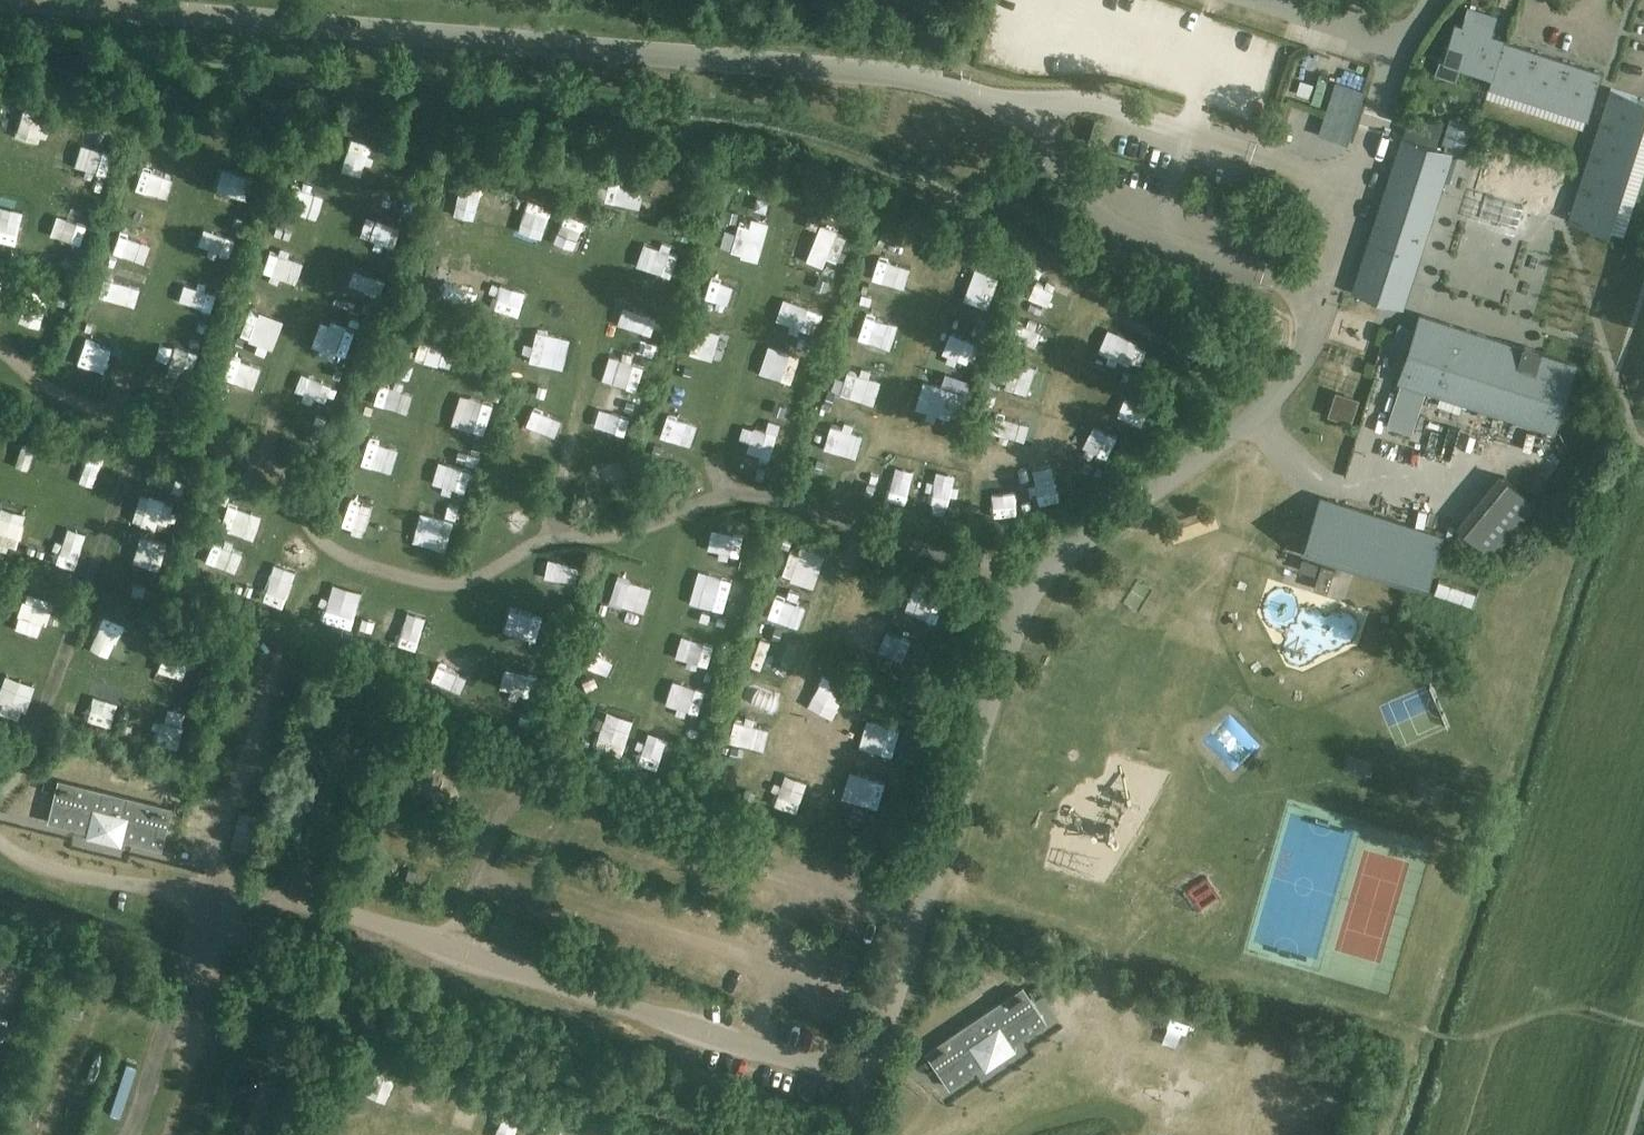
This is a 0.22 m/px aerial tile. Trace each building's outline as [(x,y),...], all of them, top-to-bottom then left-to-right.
[(1503,42),(1504,42),(1504,41),(1491,36),(1494,28),(1465,19),(1463,27),(1455,24),(1445,56),(1441,55),(1435,74),(1456,81),(1461,64),(1492,74),(1493,74),(1503,42)] [(1493,74),(1492,74),(1489,81),(1490,82),(1505,87),(1518,47),(1504,42),(1503,42),(1493,74)] [(1518,47),(1505,87),(1522,92),(1534,52),(1518,47)] [(1534,52),(1522,92),(1538,98),(1551,57),(1534,52)] [(1551,57),(1538,98),(1555,103),(1568,63),(1551,57)] [(1568,63),(1555,103),(1572,108),(1585,68),(1568,63)] [(1585,68),(1572,108),(1587,113),(1589,114),(1601,74),(1585,68)] [(1334,81),(1318,134),(1348,143),(1364,90),(1334,81)] [(1643,120),(1643,100),(1611,89),(1605,107),(1643,120)] [(0,115),(0,134),(17,139),(26,107),(4,101),(0,115)] [(1605,107),(1599,126),(1638,139),(1643,122),(1643,120),(1605,107)] [(1450,119),(1442,142),(1464,149),(1471,126),(1450,119)] [(1638,139),(1599,126),(1593,144),(1632,158),(1638,139)] [(1402,137),(1380,206),(1431,223),(1453,153),(1402,137)] [(364,143),(363,168),(387,169),(388,144),(364,143)] [(1632,158),(1593,144),(1587,163),(1626,176),(1632,158)] [(76,172),(103,180),(111,156),(84,147),(76,172)] [(1626,176),(1587,163),(1580,182),(1620,195),(1626,176)] [(318,210),(326,189),(291,176),(283,198),(318,210)] [(159,209),(165,188),(131,178),(125,200),(159,209)] [(1620,195),(1580,182),(1574,200),(1614,213),(1620,195)] [(224,193),(217,208),(238,218),(245,203),(224,193)] [(518,199),(512,220),(540,227),(546,206),(518,199)] [(1614,213),(1574,200),(1568,219),(1608,233),(1609,231),(1614,213)] [(369,221),(396,228),(401,209),(374,202),(369,221)] [(715,226),(749,232),(753,210),(719,204),(715,226)] [(1419,258),(1431,223),(1380,206),(1368,241),(1378,245),(1365,286),(1396,296),(1410,255),(1419,258)] [(0,217),(0,233),(22,242),(32,217),(4,207),(0,217)] [(272,240),(299,244),(303,214),(276,210),(272,240)] [(555,249),(578,254),(585,219),(561,215),(555,249)] [(116,220),(110,242),(144,252),(150,230),(116,220)] [(843,263),(849,229),(814,223),(808,258),(843,263)] [(219,264),(226,245),(200,236),(193,255),(219,264)] [(953,243),(950,260),(962,263),(966,245),(953,243)] [(738,272),(742,251),(714,245),(710,266),(738,272)] [(874,250),(870,275),(898,280),(902,255),(874,250)] [(130,294),(137,272),(102,260),(95,283),(130,294)] [(965,293),(986,304),(1001,275),(980,264),(965,293)] [(665,298),(674,275),(647,265),(638,288),(665,298)] [(183,296),(210,304),(217,279),(190,271),(183,296)] [(352,273),(350,294),(373,296),(374,274),(352,273)] [(1030,303),(1071,317),(1079,290),(1038,277),(1030,303)] [(533,325),(545,290),(521,282),(509,317),(533,325)] [(35,284),(33,293),(55,300),(58,290),(35,284)] [(706,285),(700,310),(724,316),(731,292),(706,285)] [(902,300),(868,290),(861,314),(895,324),(902,300)] [(802,342),(811,316),(787,308),(778,334),(802,342)] [(171,312),(164,333),(198,344),(205,323),(171,312)] [(639,314),(634,338),(650,341),(655,318),(639,314)] [(962,314),(953,333),(974,342),(983,324),(962,314)] [(1424,391),(1554,433),(1576,365),(1541,354),(1542,351),(1540,351),(1540,352),(1525,347),(1525,346),(1524,345),(1523,348),(1421,315),(1398,383),(1401,383),(1424,391)] [(344,356),(350,330),(322,323),(315,349),(344,356)] [(718,335),(694,327),(686,353),(710,361),(718,335)] [(234,330),(228,350),(264,360),(270,340),(234,330)] [(520,355),(555,368),(563,346),(528,333),(520,355)] [(1091,356),(1121,373),(1134,351),(1104,334),(1091,356)] [(447,364),(471,370),(478,345),(454,338),(447,364)] [(179,384),(188,360),(157,348),(148,372),(179,384)] [(775,354),(764,370),(781,382),(792,367),(775,354)] [(1032,391),(1036,361),(1005,357),(1001,387),(1032,391)] [(334,392),(335,362),(310,361),(309,391),(334,392)] [(216,399),(248,410),(255,389),(223,378),(216,399)] [(951,424),(961,396),(922,382),(912,410),(951,424)] [(1401,383),(1387,426),(1410,433),(1424,391),(1401,383)] [(622,418),(630,394),(601,385),(593,409),(622,418)] [(1141,423),(1148,403),(1120,393),(1113,413),(1141,423)] [(483,427),(490,401),(465,394),(458,420),(483,427)] [(1353,402),(1338,397),(1333,416),(1348,421),(1353,402)] [(360,425),(385,433),(394,409),(368,400),(360,425)] [(1018,435),(1022,410),(994,406),(990,430),(1018,435)] [(686,445),(693,418),(668,411),(661,438),(686,445)] [(1072,450),(1093,461),(1108,433),(1087,422),(1072,450)] [(537,428),(514,423),(508,453),(531,458),(537,428)] [(26,456),(12,453),(17,430),(0,426),(0,455),(7,456),(4,465),(23,470),(26,456)] [(763,466),(766,441),(742,438),(739,462),(763,466)] [(1515,452),(1515,440),(1497,440),(1497,452),(1515,452)] [(444,460),(471,468),(477,449),(450,441),(444,460)] [(357,473),(381,480),(388,454),(364,447),(357,473)] [(97,487),(104,458),(75,451),(68,480),(97,487)] [(1049,487),(1056,500),(1070,492),(1052,461),(1028,474),(1039,493),(1049,487)] [(159,492),(175,495),(177,479),(161,476),(159,492)] [(378,525),(383,502),(351,494),(346,517),(378,525)] [(1327,499),(1318,529),(1311,527),(1303,553),(1338,565),(1339,563),(1406,585),(1406,586),(1424,592),(1429,578),(1426,577),(1429,569),(1431,570),(1442,536),(1327,499)] [(214,523),(223,526),(225,519),(239,524),(244,508),(221,500),(214,523)] [(158,550),(164,522),(134,514),(127,542),(158,550)] [(448,551),(455,523),(425,516),(418,544),(448,551)] [(710,554),(735,556),(738,530),(712,527),(710,554)] [(235,536),(205,541),(208,562),(238,558),(235,536)] [(77,568),(84,548),(63,541),(56,561),(77,568)] [(785,577),(812,583),(817,559),(791,553),(785,577)] [(151,590),(155,564),(130,560),(126,586),(151,590)] [(545,561),(546,581),(576,580),(575,560),(545,561)] [(705,567),(698,594),(725,601),(732,574),(705,567)] [(283,603),(308,608),(314,576),(296,573),(294,583),(287,581),(283,603)] [(635,611),(642,580),(613,574),(606,604),(635,611)] [(341,618),(348,598),(328,591),(321,611),(341,618)] [(925,595),(925,624),(951,623),(951,595),(925,595)] [(36,597),(28,619),(54,628),(62,607),(36,597)] [(519,602),(514,618),(538,625),(543,609),(519,602)] [(422,606),(417,624),(413,623),(407,641),(429,647),(440,612),(422,606)] [(689,633),(719,637),(723,610),(692,606),(689,633)] [(104,613),(93,644),(122,654),(133,623),(104,613)] [(876,651),(883,625),(855,617),(848,643),(876,651)] [(753,656),(781,661),(786,635),(759,629),(753,656)] [(168,663),(198,670),(204,646),(174,638),(168,663)] [(681,667),(705,673),(710,653),(686,647),(681,667)] [(432,676),(459,681),(464,653),(436,649),(432,676)] [(823,674),(819,699),(853,706),(857,681),(823,674)] [(737,696),(761,706),(770,686),(746,676),(737,696)] [(516,685),(508,714),(530,720),(538,691),(516,685)] [(667,709),(693,714),(697,693),(671,689),(667,709)] [(19,706),(23,697),(10,690),(1,709),(19,717),(23,708),(19,706)] [(75,698),(71,709),(96,716),(99,705),(75,698)] [(592,738),(621,746),(628,719),(599,711),(592,738)] [(148,719),(141,735),(161,743),(168,727),(148,719)] [(872,741),(898,745),(901,722),(874,719),(872,741)] [(728,720),(724,737),(747,742),(751,725),(728,720)] [(656,764),(663,740),(637,733),(630,757),(656,764)] [(885,798),(890,766),(860,761),(855,793),(885,798)] [(15,807),(35,834),(78,801),(71,791),(86,779),(104,785),(100,797),(152,814),(162,782),(111,765),(109,772),(84,763),(62,780),(58,774),(15,807)] [(767,772),(738,766),(733,792),(762,797),(767,772)] [(804,809),(808,786),(783,780),(778,804),(804,809)] [(839,828),(847,802),(828,796),(819,822),(839,828)] [(926,1030),(945,1056),(946,1057),(990,1024),(982,1014),(997,1002),(1015,1008),(1011,1020),(1063,1037),(1074,1005),(1022,988),(1020,995),(994,986),(973,1002),(969,997),(926,1030)] [(13,998),(0,995),(0,1007),(10,1010),(13,998)] [(1167,1008),(1159,1028),(1185,1038),(1193,1018),(1167,1008)] [(98,1072),(104,1057),(92,1052),(86,1067),(98,1072)] [(421,1066),(415,1077),(430,1085),(436,1074),(421,1066)] [(365,1094),(389,1102),(397,1077),(373,1069),(365,1094)] [(413,1082),(406,1100),(425,1107),(431,1089),(413,1082)] [(456,1121),(478,1127),(484,1107),(463,1100),(456,1121)] [(521,1120),(497,1114),(491,1134),(516,1134),(521,1120)]
